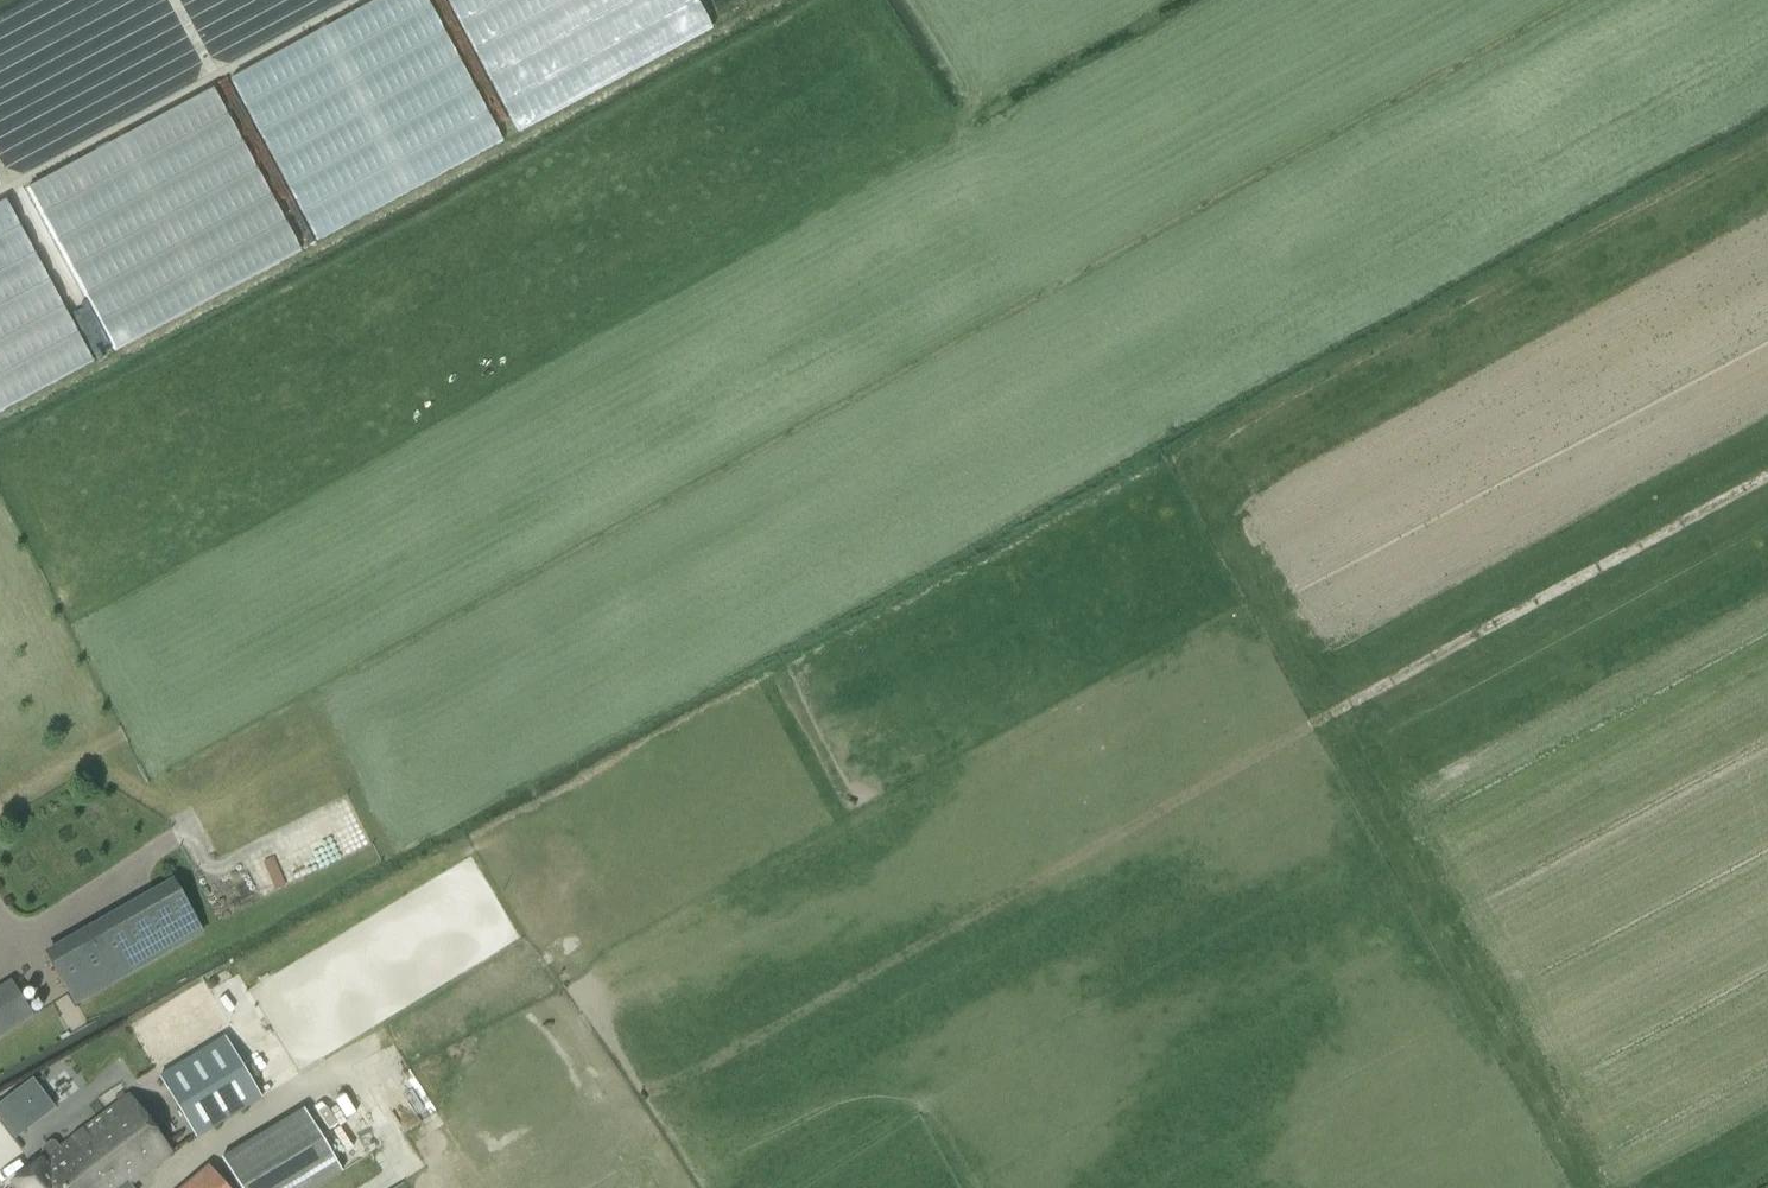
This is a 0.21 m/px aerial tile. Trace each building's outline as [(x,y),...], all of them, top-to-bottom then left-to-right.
[(234,70),(313,236),(504,145),(435,0),(381,0),(234,70)] [(515,128),(714,33),(698,0),(454,0),(515,128)] [(111,347),(303,255),(222,88),(31,179),(111,347)] [(0,209),(0,411),(93,370),(19,201),(0,209)] [(48,956),(76,1004),(203,931),(175,883),(48,956)] [(33,1019),(15,979),(0,986),(0,1034),(33,1019)] [(158,1076),(159,1076),(197,1139),(262,1099),(224,1037),(158,1076)] [(32,1080),(2,1103),(24,1132),(54,1108),(32,1080)] [(223,1150),(243,1187),(313,1187),(385,1150),(350,1083),(223,1150)] [(38,1161),(12,1183),(16,1187),(63,1187),(65,1186),(62,1181),(77,1171),(84,1181),(98,1171),(101,1176),(100,1177),(108,1187),(124,1187),(172,1155),(171,1152),(131,1099),(128,1096),(60,1148),(55,1142),(50,1141),(41,1148),(38,1161)] [(224,1187),(207,1167),(182,1187),(224,1187)] [(100,1177),(101,1176),(98,1171),(84,1181),(77,1171),(62,1181),(65,1186),(63,1187),(108,1187),(100,1177)]
